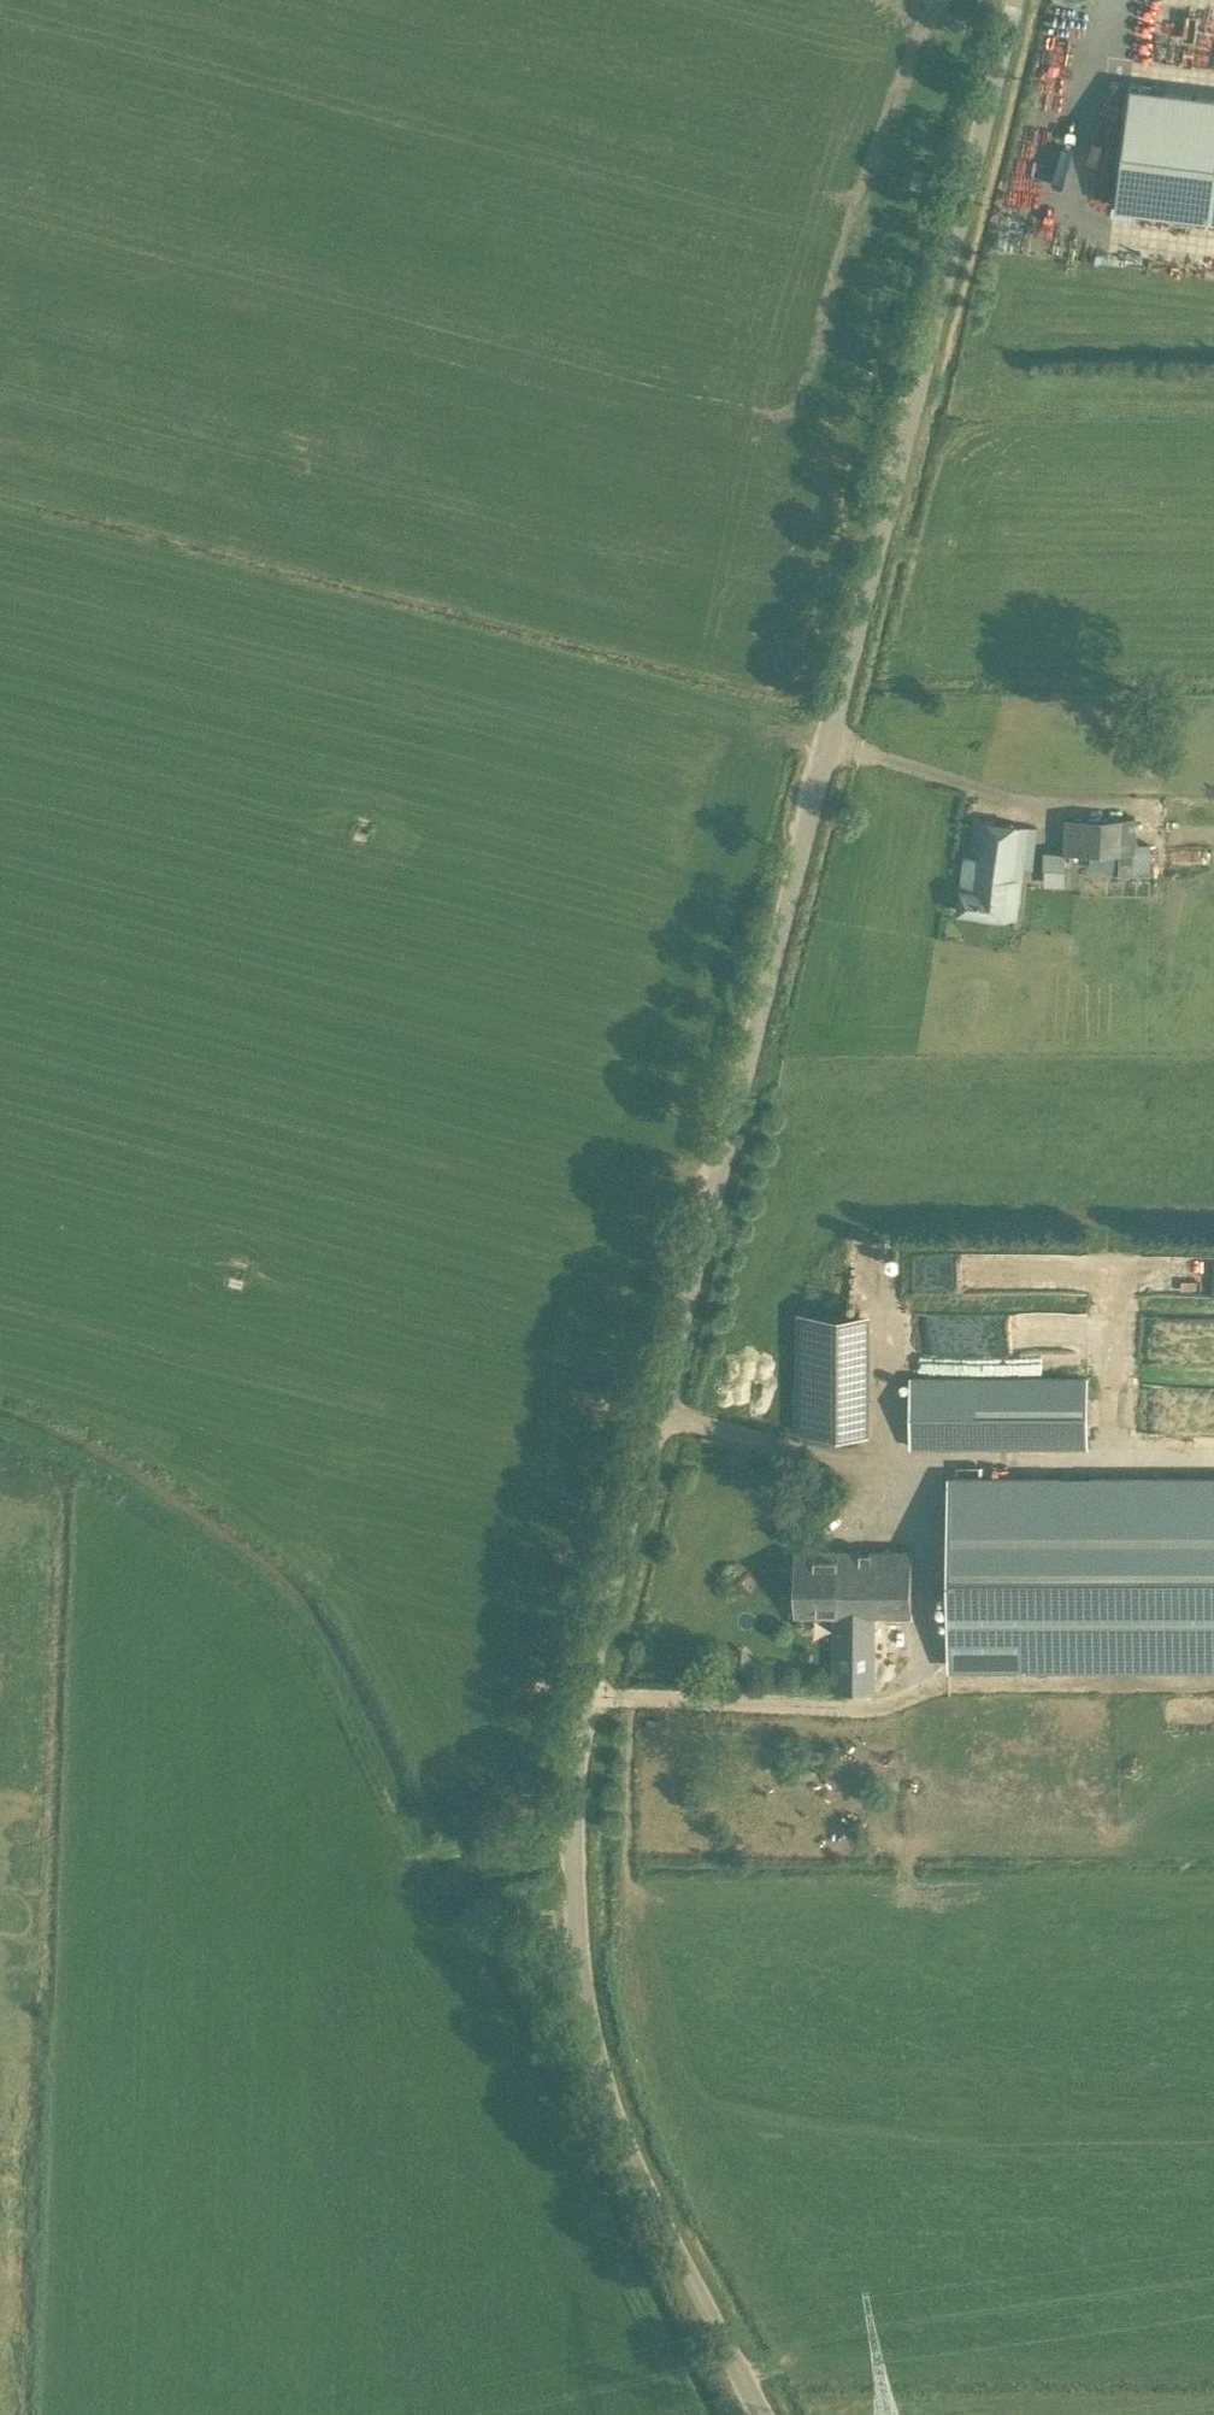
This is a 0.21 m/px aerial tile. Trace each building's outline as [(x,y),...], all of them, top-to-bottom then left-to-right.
[(1213,218),(1213,95),(1130,84),(1115,205),(1213,218)] [(1067,851),(1043,851),(1043,867),(1066,867),(1066,866),(1068,866),(1068,853),(1090,853),(1090,866),(1118,866),(1118,873),(1150,873),(1151,847),(1135,847),(1135,816),(1067,816),(1067,851)] [(959,910),(1015,917),(1027,826),(975,819),(971,855),(966,854),(959,910)] [(860,1310),(798,1309),(797,1430),(860,1431),(860,1310)] [(911,1446),(976,1445),(1086,1445),(1086,1376),(911,1377),(911,1446)] [(950,1478),(949,1659),(1213,1661),(1213,1480),(950,1478)] [(836,1686),(872,1687),(873,1614),(911,1614),(911,1550),(796,1549),(796,1613),(836,1613),(836,1686)]
